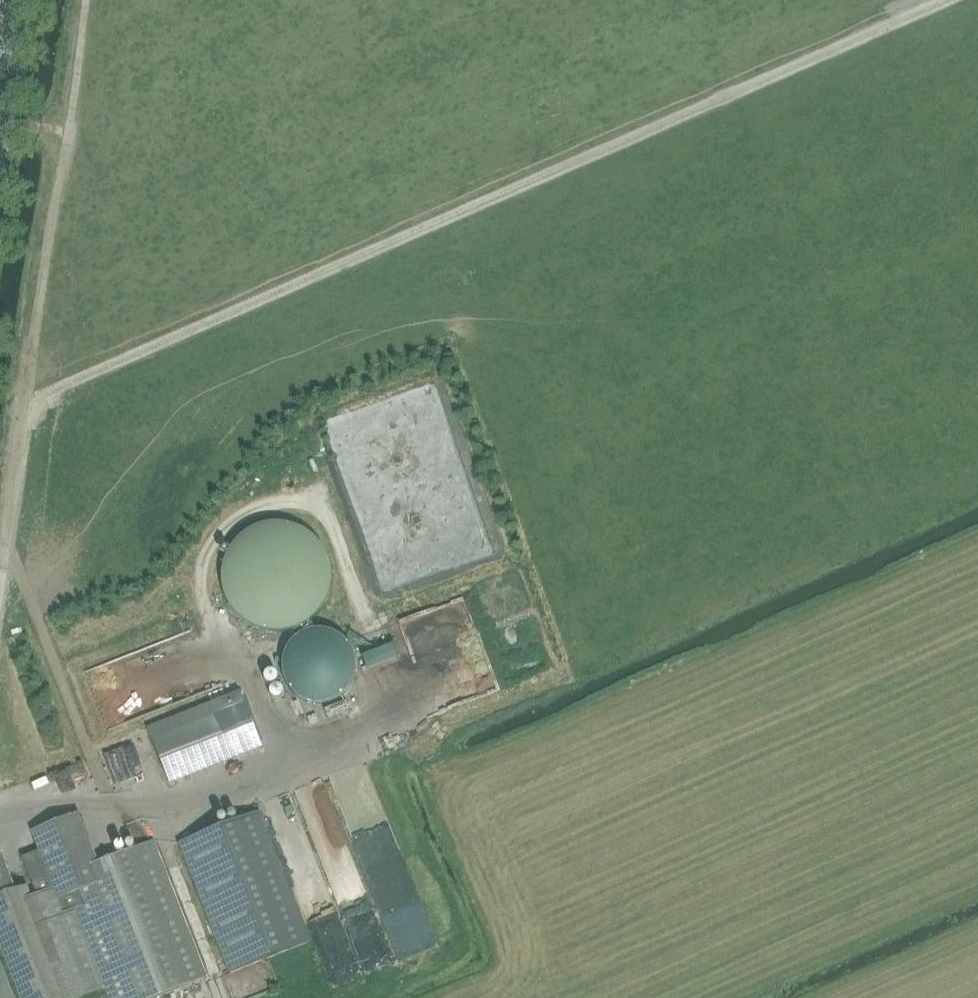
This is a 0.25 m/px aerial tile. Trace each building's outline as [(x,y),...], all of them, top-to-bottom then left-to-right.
[(363,403),(316,417),(368,587),(464,558),(456,533),(401,550),(382,488),(370,492),(363,470),(349,474),(344,460),(341,450),(360,444),(353,424),(368,419),(363,403)] [(291,631),(298,629),(304,626),(310,621),(316,617),(320,611),(324,605),(327,598),(330,591),(331,583),(331,576),(330,568),(328,560),(325,553),(321,547),(317,541),(311,537),(306,533),(300,529),(293,527),(286,525),(280,524),(273,524),(266,525),(259,526),(253,529),(247,532),(241,537),(235,543),(230,549),(227,556),(224,563),(222,571),(221,578),(222,586),(223,593),(226,600),(230,607),(234,613),(239,619),(245,624),(252,628),(258,630),(265,632),(271,633),(278,633),(285,632),(291,631)] [(345,693),(349,688),(352,683),(354,678),(356,672),(356,666),(355,660),(354,654),(351,649),(348,644),(344,640),(339,636),(334,634),(329,632),(323,631),(318,630),(312,631),(306,633),(301,635),(295,639),(291,643),(287,648),(284,654),(283,660),(282,667),(283,673),(284,680),(287,686),(291,692),(296,697),(301,700),(307,702),(312,704),(318,704),(324,704),(330,702),(335,700),(341,697),(345,693)] [(169,785),(263,748),(241,692),(147,729),(169,785)] [(232,973),(311,942),(259,811),(180,843),(232,973)] [(20,997),(75,997),(104,988),(108,997),(154,997),(207,977),(154,840),(98,862),(79,814),(31,831),(40,851),(22,858),(35,895),(31,897),(26,882),(14,887),(0,851),(0,946),(20,997)] [(332,909),(347,960),(341,962),(338,951),(318,956),(323,974),(372,960),(355,902),(332,909)]
